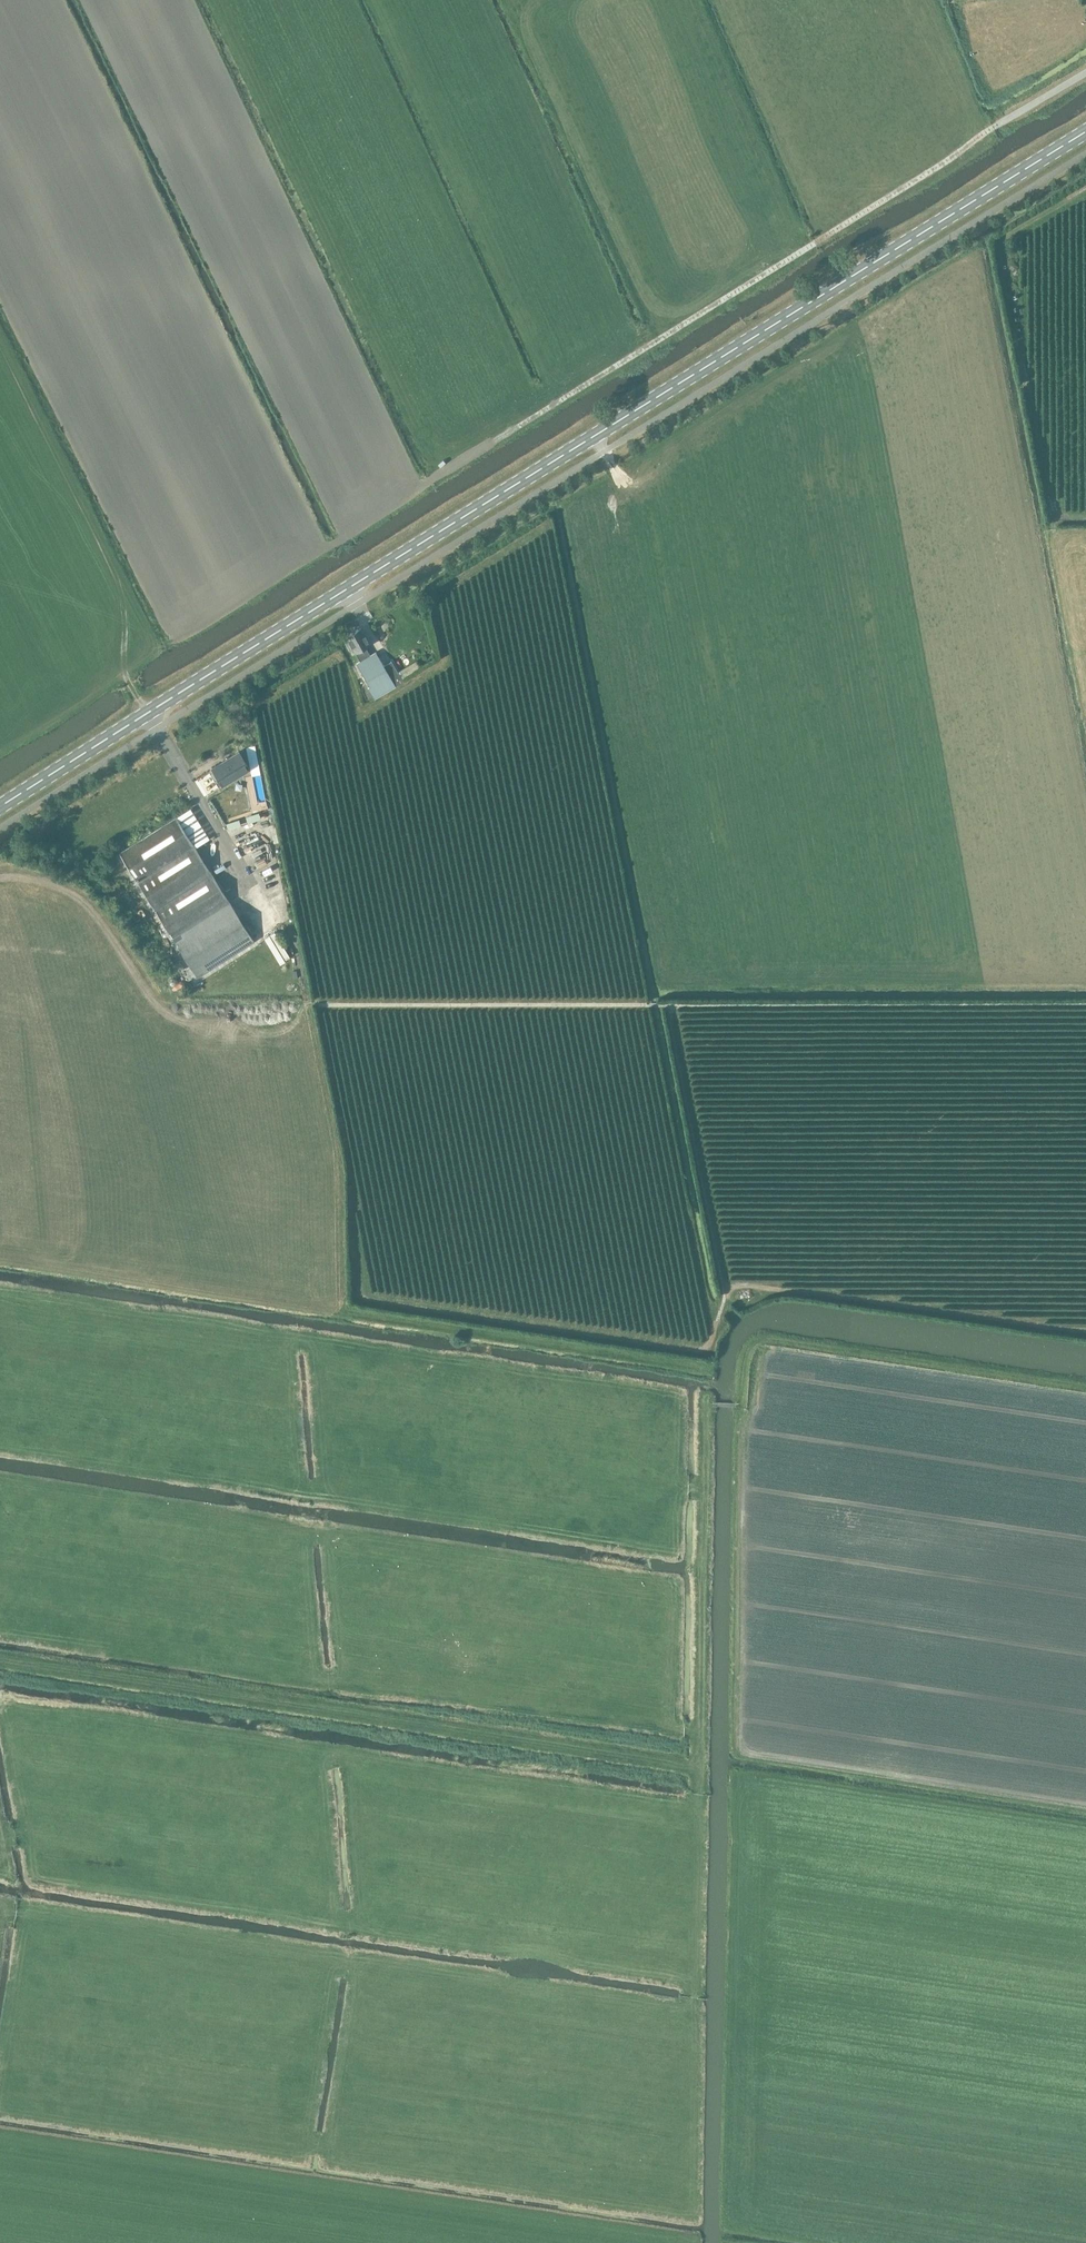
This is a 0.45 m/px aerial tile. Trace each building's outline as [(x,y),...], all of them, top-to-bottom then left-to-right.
[(346,636),(361,661),(371,655),(366,647),(371,644),(361,627),(357,630),(355,628),(351,631),(351,633),(346,636)] [(361,661),(357,663),(371,686),(368,687),(374,698),(403,681),(392,661),(384,665),(376,652),(371,655),(361,661)] [(250,769),(239,752),(225,761),(226,763),(213,770),(223,786),(250,770),(256,779),(261,776),(255,766),(250,769)] [(120,853),(198,977),(254,941),(176,818),(120,853)] [(245,926),(252,938),(261,932),(254,921),(245,926)] [(278,1831),(286,1833),(288,1825),(280,1823),(278,1831)]
